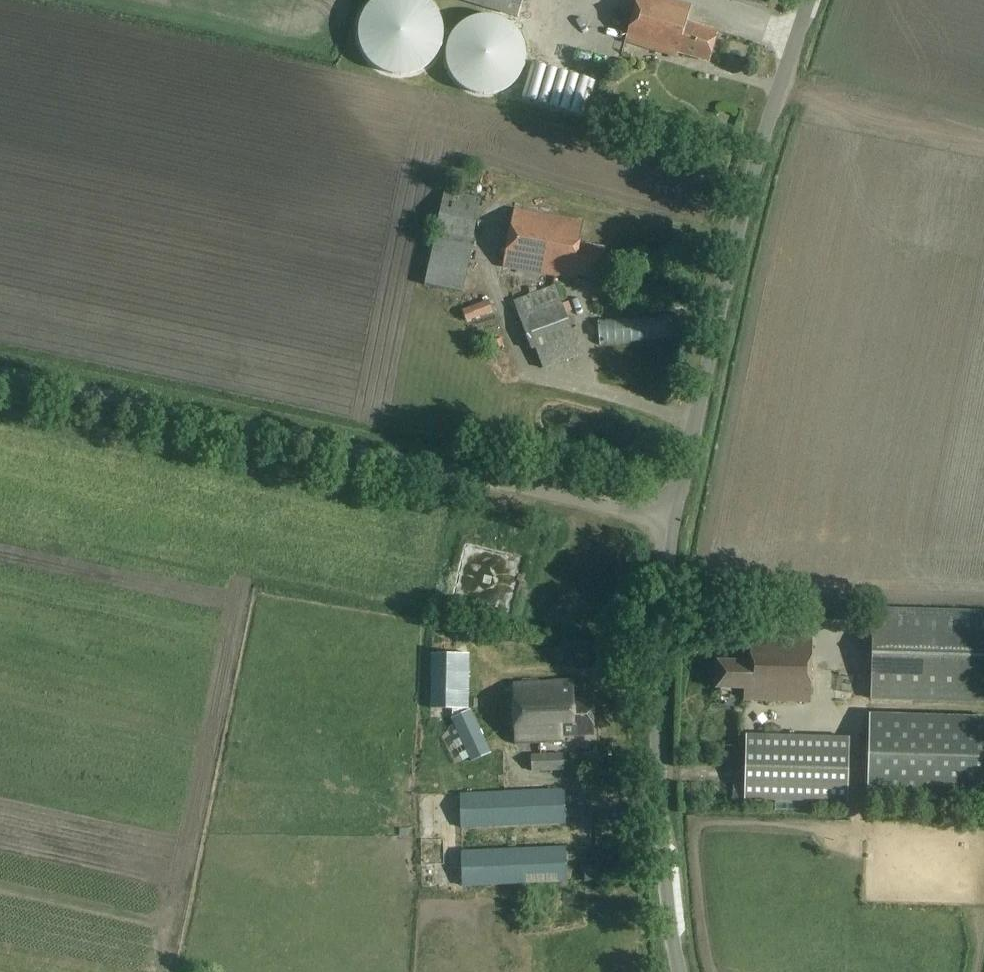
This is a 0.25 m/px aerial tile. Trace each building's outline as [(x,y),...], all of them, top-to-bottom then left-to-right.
[(353,34),(354,42),(356,49),(359,56),(363,62),(368,68),(375,72),(381,75),(389,77),(396,78),(404,77),(411,75),(418,72),(424,68),(430,62),(434,56),(437,49),(439,42),(440,34),(439,27),(437,20),(434,13),(430,7),(424,1),(423,0),(370,0),(368,1),(363,7),(359,13),(356,20),(354,27),(353,34)] [(491,11),(518,19),(523,0),(455,0),(491,11)] [(717,31),(686,23),(691,6),(670,0),(637,0),(625,42),(676,57),(677,54),(708,62),(717,31)] [(444,50),(443,57),(444,64),(445,71),(448,77),(452,83),(457,88),(463,92),(469,95),(476,96),(483,97),(490,96),(496,95),(503,92),(508,88),(513,83),(517,77),(520,71),(522,64),(522,57),(522,50),(520,44),(517,38),(513,32),(508,27),(503,23),(496,20),(490,18),(483,18),(476,18),(469,20),(463,23),(457,27),(452,32),(448,38),(446,44),(444,50)] [(471,243),(479,198),(443,191),(434,236),(471,243)] [(600,279),(605,250),(578,245),(583,222),(513,209),(503,267),(571,279),(572,275),(600,279)] [(581,353),(555,284),(511,301),(530,350),(534,349),(542,368),(581,353)] [(465,322),(492,312),(488,300),(461,310),(465,322)] [(591,320),(592,344),(646,341),(645,318),(591,320)] [(872,608),(870,699),(983,702),(983,612),(872,608)] [(809,702),(811,638),(750,636),(750,662),(717,661),(716,688),(749,689),(748,701),(809,702)] [(468,709),(468,654),(429,653),(429,708),(468,709)] [(572,700),(571,682),(511,686),(514,746),(562,743),(562,738),(592,736),(590,699),(572,700)] [(469,762),(490,752),(470,708),(449,718),(469,762)] [(871,714),(868,796),(983,799),(983,718),(871,714)] [(848,802),(849,737),(747,735),(745,800),(848,802)] [(531,771),(563,769),(562,753),(530,754),(531,771)] [(460,828),(565,823),(563,788),(459,792),(460,828)] [(462,885),(567,881),(565,846),(460,850),(462,885)] [(433,891),(443,891),(444,872),(433,872),(433,891)]
